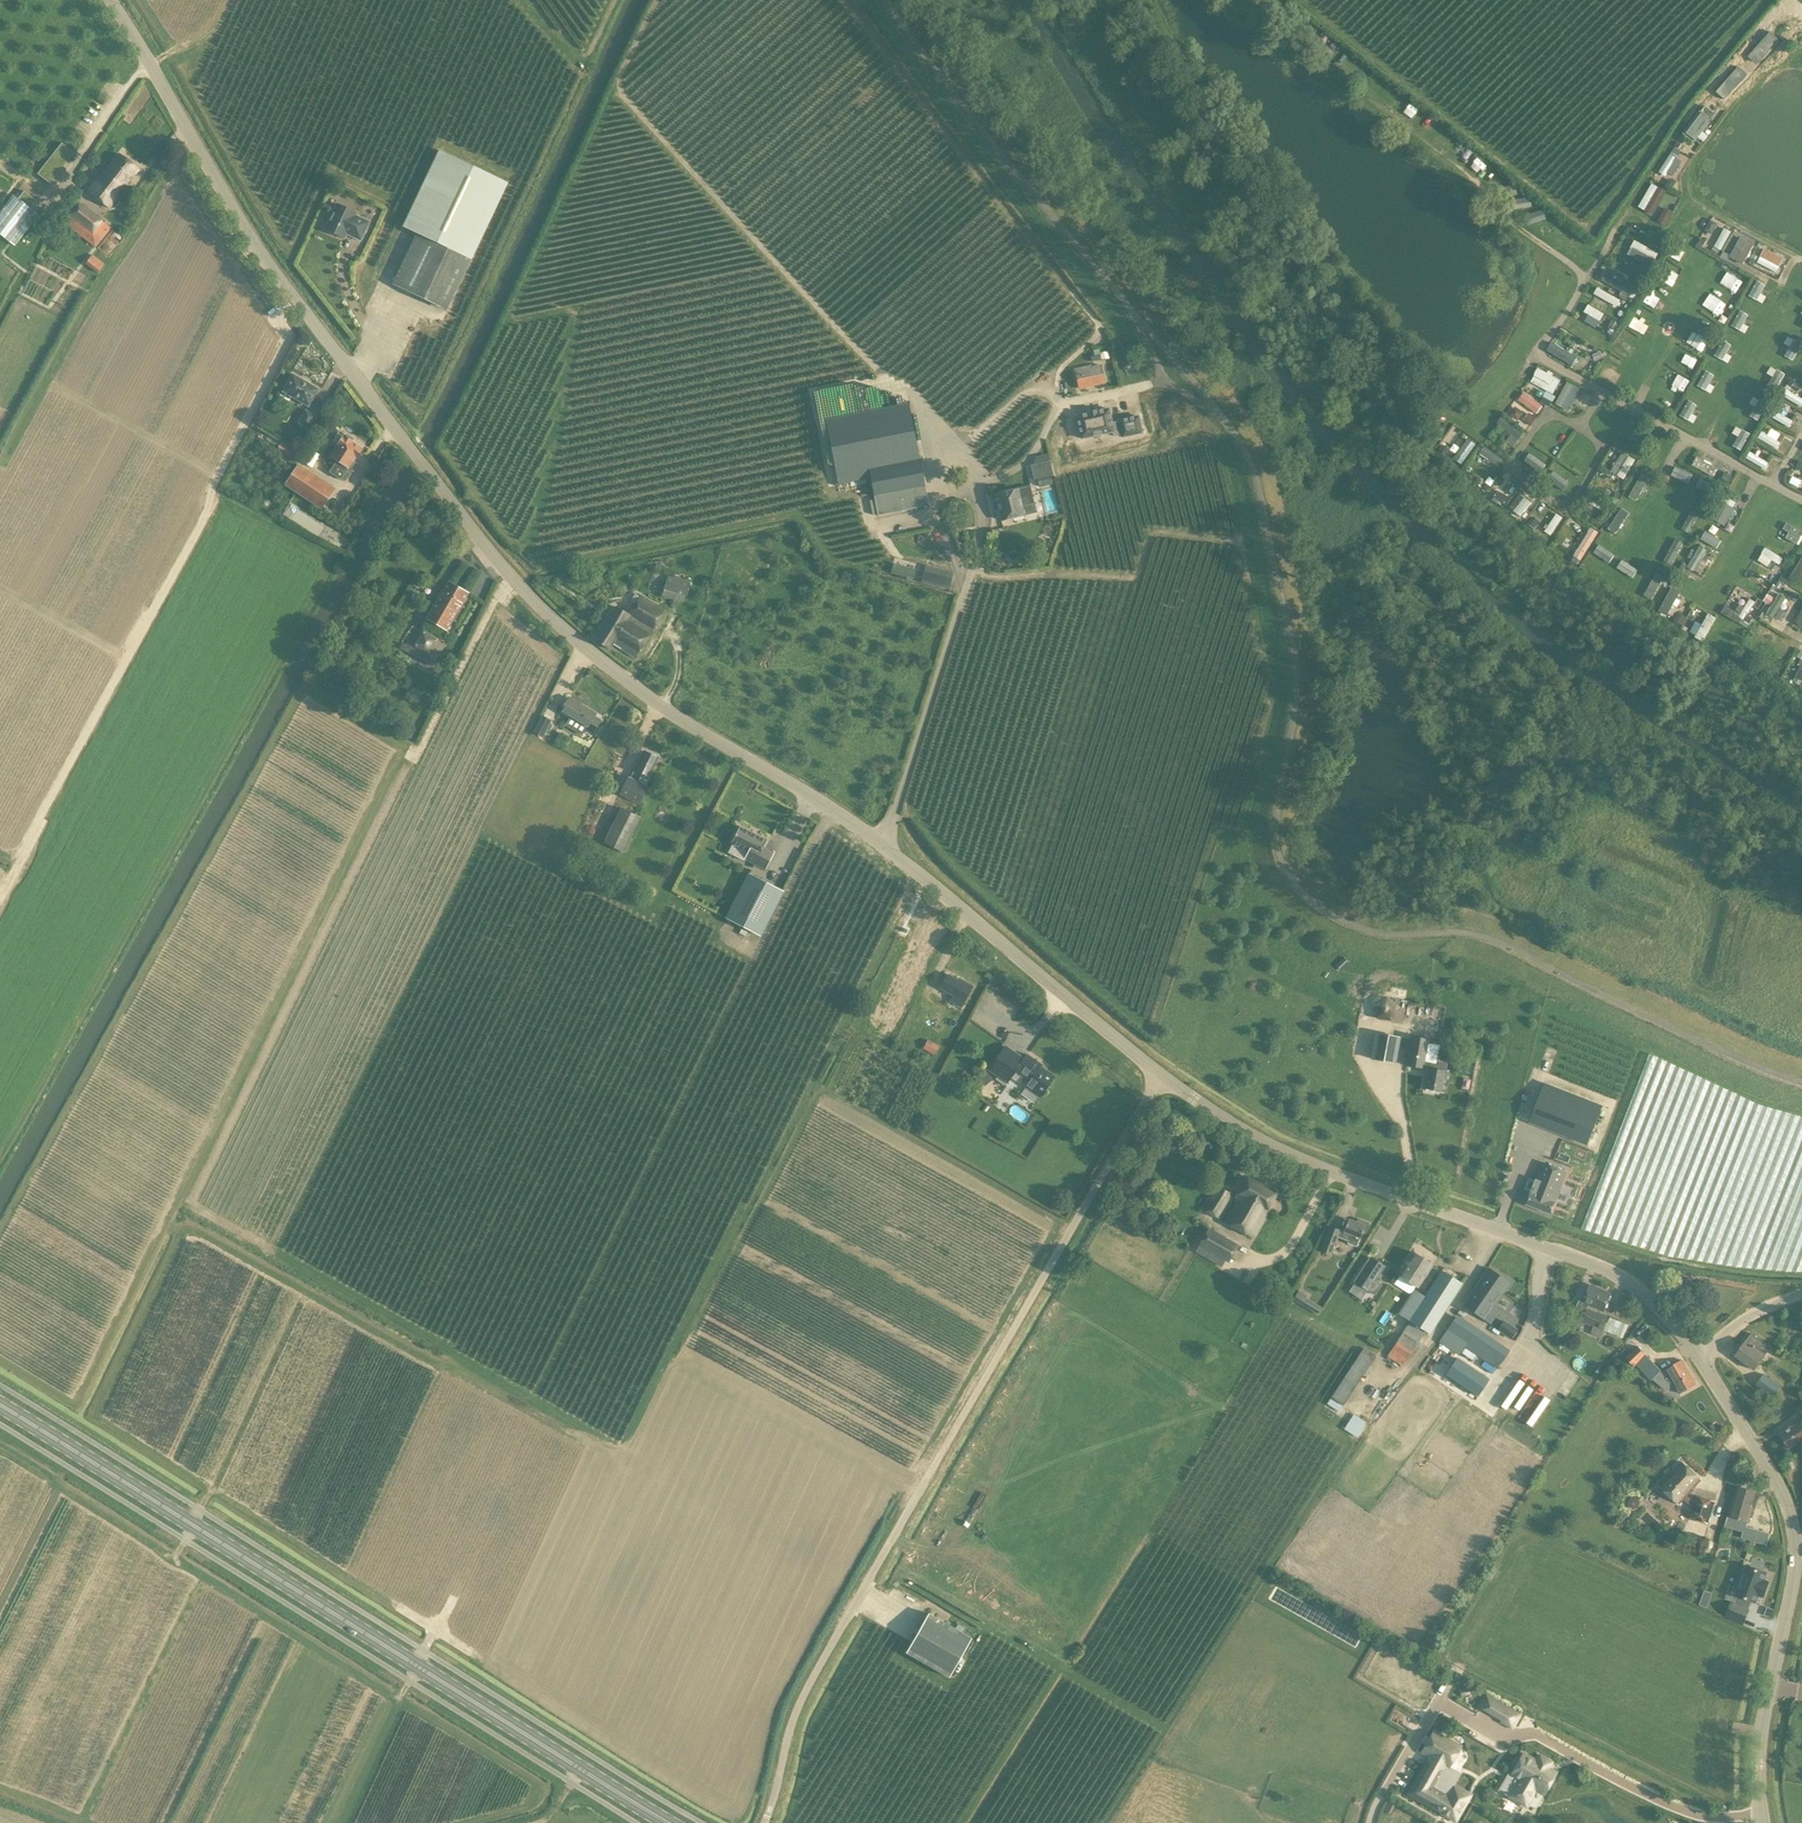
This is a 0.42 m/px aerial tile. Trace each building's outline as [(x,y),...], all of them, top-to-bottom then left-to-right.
[(1783,24),(1761,34),(1768,50),(1790,40),(1783,24)] [(1732,67),(1748,81),(1764,61),(1748,48),(1732,67)] [(1711,95),(1730,108),(1743,88),(1723,76),(1711,95)] [(1693,140),(1712,120),(1701,111),(1683,131),(1693,140)] [(1427,134),(1435,126),(1428,118),(1419,127),(1427,134)] [(37,174),(50,184),(75,153),(62,143),(37,174)] [(1682,160),(1677,157),(1681,151),(1674,147),(1659,170),(1671,178),(1682,160)] [(416,233),(392,284),(446,310),(507,182),(438,150),(402,226),(416,233)] [(107,169),(88,192),(109,208),(128,184),(127,183),(138,168),(121,154),(108,170),(107,169)] [(1638,206),(1653,215),(1667,191),(1652,182),(1638,206)] [(23,191),(18,198),(14,195),(0,213),(0,235),(14,246),(39,215),(30,208),(36,201),(23,191)] [(1515,210),(1531,207),(1529,196),(1513,199),(1515,210)] [(69,214),(70,215),(64,222),(95,247),(110,227),(102,220),(103,220),(79,202),(69,214)] [(325,229),(328,231),(329,234),(334,236),(336,235),(344,239),(346,234),(360,241),(369,222),(355,216),(356,214),(336,204),(325,229)] [(1657,219),(1665,225),(1674,212),(1666,206),(1657,219)] [(1526,224),(1546,219),(1543,209),(1523,215),(1526,224)] [(1698,240),(1707,216),(1693,211),(1684,235),(1698,240)] [(1560,222),(1540,226),(1542,236),(1562,232),(1560,222)] [(1715,246),(1722,249),(1731,230),(1724,226),(1715,246)] [(1556,246),(1576,244),(1575,234),(1555,237),(1556,246)] [(1729,256),(1743,264),(1754,244),(1740,236),(1729,256)] [(1651,267),(1659,252),(1634,239),(1627,254),(1651,267)] [(1764,248),(1756,263),(1776,273),(1783,258),(1764,248)] [(93,255),(86,264),(97,273),(104,264),(93,255)] [(1801,288),(1801,268),(1796,265),(1788,282),(1801,288)] [(1628,294),(1632,285),(1605,272),(1600,281),(1628,294)] [(1756,279),(1750,294),(1759,298),(1766,284),(1756,279)] [(1593,293),(1618,306),(1621,299),(1597,286),(1593,293)] [(1701,304),(1717,317),(1728,304),(1711,291),(1701,304)] [(1647,294),(1643,303),(1662,310),(1666,300),(1647,294)] [(1589,314),(1585,320),(1597,326),(1605,312),(1588,303),(1583,311),(1589,314)] [(1738,309),(1732,326),(1741,329),(1747,312),(1738,309)] [(1615,329),(1619,321),(1612,319),(1609,326),(1615,329)] [(1793,359),(1801,343),(1787,335),(1783,344),(1788,346),(1784,354),(1793,359)] [(1732,355),(1727,352),(1731,344),(1723,339),(1715,355),(1728,362),(1732,355)] [(1552,340),(1547,348),(1575,366),(1580,359),(1552,340)] [(1091,362),(1101,360),(1109,359),(1107,350),(1099,352),(1099,349),(1093,350),(1094,355),(1090,356),(1091,362)] [(1071,369),(1077,389),(1105,382),(1100,362),(1071,369)] [(1770,365),(1767,373),(1774,376),(1771,381),(1779,385),(1785,372),(1770,365)] [(1555,392),(1561,378),(1537,368),(1531,382),(1555,392)] [(1697,385),(1711,392),(1714,386),(1709,384),(1714,373),(1705,369),(1697,385)] [(282,391),(308,406),(318,390),(292,374),(282,391)] [(1796,388),(1796,380),(1788,380),(1789,388),(1796,388)] [(1801,406),(1801,397),(1786,388),(1782,395),(1801,407),(1801,406)] [(1537,414),(1544,406),(1524,390),(1517,399),(1537,414)] [(1753,396),(1750,402),(1755,406),(1750,415),(1758,420),(1767,405),(1753,396)] [(1698,415),(1692,412),(1697,404),(1688,399),(1680,414),(1694,422),(1698,415)] [(1528,429),(1536,418),(1516,402),(1508,412),(1528,429)] [(908,403),(825,419),(837,484),(869,478),(873,496),(874,496),(877,515),(928,505),(925,486),(920,459),(919,459),(908,403)] [(1121,434),(1122,436),(1142,432),(1138,416),(1118,420),(1118,421),(1113,422),(1110,408),(1076,416),(1081,438),(1113,431),(1114,435),(1121,434)] [(1791,427),(1794,420),(1774,409),(1770,416),(1791,427)] [(316,416),(307,411),(303,416),(299,422),(310,428),(316,416)] [(1495,423),(1515,442),(1523,434),(1502,415),(1495,423)] [(1736,425),(1732,433),(1737,436),(1732,445),(1741,450),(1751,433),(1736,425)] [(1778,448),(1782,441),(1761,431),(1757,438),(1778,448)] [(357,457),(362,449),(352,443),(353,442),(343,436),(338,433),(333,441),(338,445),(337,445),(338,446),(331,456),(337,460),(331,470),(329,472),(341,479),(342,478),(346,481),(352,471),(353,471),(357,464),(353,462),(356,457),(357,457)] [(1464,437),(1453,459),(1463,464),(1474,442),(1464,437)] [(300,452),(282,441),(278,447),(296,459),(300,452)] [(1478,454),(1498,465),(1503,457),(1483,446),(1478,454)] [(1750,450),(1745,457),(1765,470),(1770,463),(1750,450)] [(1623,451),(1610,471),(1624,479),(1637,459),(1623,451)] [(1691,465),(1715,476),(1720,465),(1696,454),(1691,465)] [(1050,475),(1053,475),(1049,460),(1030,465),(1033,480),(1037,479),(1038,485),(1052,483),(1050,475)] [(335,489),(299,465),(286,485),(322,508),(335,489)] [(1724,472),(1721,480),(1730,483),(1733,475),(1724,472)] [(997,518),(1000,517),(1001,520),(1023,515),(1020,506),(1034,503),(1030,486),(995,494),(998,510),(995,510),(997,518)] [(1495,490),(1492,498),(1506,503),(1509,495),(1495,490)] [(1507,509),(1521,518),(1532,501),(1519,492),(1507,509)] [(1727,524),(1736,501),(1720,495),(1712,519),(1727,524)] [(1544,531),(1551,535),(1564,516),(1556,512),(1544,531)] [(1573,557),(1580,561),(1599,531),(1591,526),(1573,557)] [(1673,558),(1681,562),(1691,543),(1669,531),(1665,540),(1679,547),(1673,558)] [(1697,573),(1709,550),(1699,544),(1687,567),(1697,573)] [(1758,562),(1776,570),(1784,553),(1766,544),(1758,562)] [(1626,557),(1614,577),(1622,582),(1634,562),(1626,557)] [(688,581),(662,574),(660,583),(665,584),(662,596),(671,599),(683,602),(687,586),(688,581)] [(468,593),(448,581),(426,618),(446,630),(468,593)] [(1681,600),(1677,598),(1681,590),(1670,586),(1659,611),(1673,617),(1681,600)] [(1770,603),(1778,590),(1771,587),(1764,600),(1770,603)] [(1780,592),(1764,613),(1771,619),(1787,597),(1780,592)] [(652,630),(665,609),(641,595),(628,614),(616,606),(595,641),(608,649),(612,644),(634,658),(649,634),(650,634),(652,630)] [(1739,603),(1735,610),(1725,605),(1721,612),(1747,627),(1762,599),(1758,597),(1756,601),(1749,598),(1744,606),(1739,603)] [(1702,623),(1696,620),(1689,633),(1703,641),(1717,617),(1708,612),(1702,623)] [(432,667),(445,645),(414,626),(401,649),(432,667)] [(1801,685),(1801,683),(1801,662),(1793,681),(1801,685)] [(567,699),(560,711),(569,717),(569,716),(587,727),(585,728),(592,733),(600,721),(593,717),(595,714),(586,709),(585,710),(567,699)] [(541,715),(533,733),(542,738),(551,720),(541,715)] [(648,786),(645,784),(658,758),(643,751),(631,777),(627,776),(618,795),(639,804),(648,786)] [(603,843),(623,853),(641,817),(620,807),(603,843)] [(740,826),(731,843),(749,852),(745,858),(766,869),(774,852),(764,847),(767,840),(740,826)] [(750,873),(727,918),(760,935),(783,890),(750,873)] [(950,984),(901,982),(899,1016),(928,1017),(928,1029),(948,1029),(949,1017),(966,1018),(967,997),(950,997),(950,984)] [(1394,990),(1393,997),(1405,999),(1406,992),(1394,990)] [(1372,1003),(1375,1019),(1391,1022),(1392,1020),(1400,1023),(1406,1010),(1398,1006),(1386,995),(1385,996),(1372,1003)] [(1399,1037),(1375,1033),(1370,1059),(1395,1063),(1399,1037)] [(1405,1066),(1423,1068),(1424,1062),(1429,1039),(1410,1036),(1405,1066)] [(935,1054),(940,1044),(927,1038),(922,1048),(935,1054)] [(1549,1070),(1556,1050),(1548,1048),(1541,1067),(1549,1070)] [(1023,1059),(1013,1052),(1006,1062),(998,1056),(989,1070),(1007,1083),(1014,1072),(1028,1082),(1025,1087),(1039,1097),(1047,1086),(1052,1086),(1056,1080),(1054,1077),(1054,1076),(1041,1066),(1042,1065),(1027,1054),(1023,1059)] [(1446,1072),(1444,1071),(1446,1064),(1433,1061),(1432,1063),(1424,1062),(1423,1068),(1427,1069),(1424,1088),(1426,1088),(1426,1091),(1432,1092),(1432,1089),(1440,1091),(1443,1079),(1445,1080),(1446,1072)] [(975,1075),(968,1082),(976,1091),(983,1085),(985,1087),(993,1081),(983,1070),(976,1077),(975,1075)] [(1544,1083),(1529,1120),(1588,1143),(1602,1106),(1544,1083)] [(1017,1104),(1010,1112),(1022,1124),(1030,1116),(1017,1104)] [(1529,1178),(1525,1189),(1532,1192),(1527,1204),(1550,1213),(1566,1171),(1543,1162),(1536,1181),(1529,1178)] [(1275,1193),(1245,1176),(1235,1195),(1214,1184),(1200,1208),(1220,1219),(1231,1200),(1235,1202),(1224,1221),(1252,1237),(1268,1209),(1267,1208),(1275,1193)] [(1356,1246),(1359,1237),(1359,1238),(1360,1238),(1362,1232),(1365,1233),(1369,1223),(1357,1219),(1355,1222),(1348,1219),(1343,1231),(1338,1229),(1331,1226),(1321,1251),(1330,1254),(1337,1236),(1347,1240),(1347,1242),(1356,1246)] [(1208,1227),(1197,1246),(1226,1261),(1228,1263),(1238,1245),(1208,1227)] [(1417,1288),(1432,1265),(1412,1251),(1396,1274),(1417,1288)] [(1370,1257),(1354,1281),(1355,1281),(1367,1289),(1368,1290),(1374,1294),(1380,1284),(1374,1280),(1384,1266),(1370,1257)] [(1487,1268),(1480,1278),(1481,1278),(1462,1305),(1490,1324),(1499,1311),(1492,1306),(1508,1282),(1487,1268)] [(1409,1321),(1386,1356),(1402,1366),(1424,1331),(1429,1334),(1462,1284),(1440,1270),(1424,1296),(1413,1289),(1397,1314),(1409,1321)] [(1579,1300),(1575,1311),(1584,1314),(1581,1322),(1593,1327),(1591,1334),(1602,1337),(1604,1331),(1622,1339),(1628,1324),(1600,1313),(1601,1310),(1604,1312),(1611,1294),(1590,1285),(1583,1302),(1579,1300)] [(1323,1308),(1311,1301),(1307,1308),(1318,1315),(1323,1308)] [(1496,1369),(1508,1350),(1456,1314),(1438,1341),(1459,1356),(1465,1347),(1483,1359),(1496,1369)] [(1518,1329),(1504,1320),(1498,1329),(1511,1338),(1518,1329)] [(1751,1333),(1746,1340),(1735,1356),(1754,1370),(1770,1347),(1751,1333)] [(1661,1370),(1646,1355),(1637,1346),(1625,1358),(1634,1367),(1636,1365),(1650,1380),(1661,1370)] [(1362,1348),(1331,1397),(1343,1405),(1374,1355),(1362,1348)] [(1661,1370),(1653,1378),(1666,1389),(1674,1385),(1679,1393),(1695,1384),(1682,1360),(1665,1369),(1662,1371),(1661,1370)] [(1498,1403),(1506,1389),(1499,1385),(1507,1372),(1500,1368),(1485,1396),(1498,1403)] [(1781,1386),(1764,1374),(1755,1385),(1772,1397),(1781,1386)] [(1530,1427),(1548,1400),(1542,1396),(1524,1423),(1530,1427)] [(1801,1440),(1801,1420),(1780,1434),(1789,1448),(1801,1440)] [(1701,1480),(1681,1462),(1658,1488),(1678,1505),(1683,1500),(1693,1508),(1690,1518),(1708,1523),(1714,1501),(1696,1496),(1694,1503),(1686,1496),(1701,1480)] [(1736,1486),(1727,1516),(1748,1523),(1757,1493),(1736,1486)] [(1751,1540),(1755,1528),(1745,1525),(1741,1537),(1751,1540)] [(1741,1590),(1738,1596),(1742,1597),(1740,1605),(1732,1601),(1727,1615),(1743,1622),(1749,1609),(1747,1608),(1750,1600),(1754,1601),(1757,1593),(1763,1596),(1768,1582),(1762,1580),(1765,1572),(1747,1565),(1738,1589),(1741,1590)] [(1708,1605),(1711,1591),(1704,1589),(1700,1603),(1708,1605)] [(955,1628),(928,1613),(906,1652),(949,1676),(972,1637),(962,1632),(955,1628)] [(955,1628),(962,1632),(965,1627),(957,1623),(955,1628)] [(1500,1720),(1499,1722),(1513,1730),(1522,1714),(1485,1693),(1477,1707),(1500,1720)] [(1460,1797),(1464,1791),(1453,1785),(1446,1797),(1429,1787),(1442,1763),(1449,1767),(1460,1746),(1433,1730),(1421,1751),(1429,1756),(1407,1793),(1455,1820),(1467,1800),(1460,1797)] [(1517,1758),(1512,1767),(1514,1768),(1510,1774),(1518,1779),(1516,1785),(1514,1784),(1508,1795),(1515,1799),(1519,1793),(1529,1799),(1535,1789),(1543,1793),(1547,1787),(1548,1788),(1553,1779),(1552,1778),(1556,1771),(1545,1765),(1548,1760),(1539,1755),(1536,1760),(1523,1753),(1519,1759),(1517,1758)]
